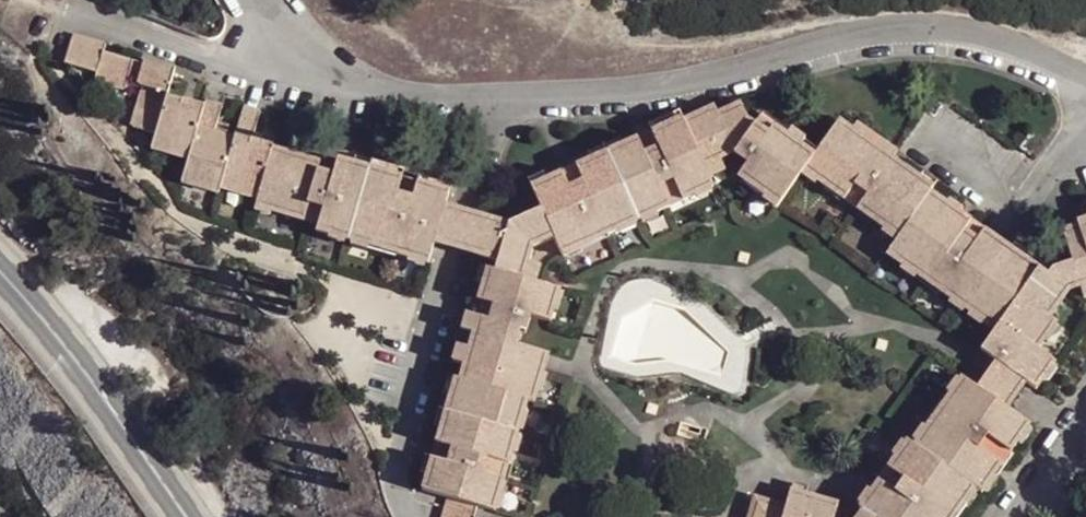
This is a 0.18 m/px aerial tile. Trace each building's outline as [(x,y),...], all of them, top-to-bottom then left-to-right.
[(430,255),(433,245),(444,206),(448,191),(417,182),(412,198),(397,194),(402,177),(338,159),(334,174),(332,180),(315,175),(317,168),(319,162),(272,148),(272,151),(249,143),(257,113),(242,108),(233,142),(224,140),(211,136),(216,122),(220,108),(204,103),(203,108),(167,97),(173,74),(104,52),(106,45),(73,35),(66,62),(98,72),(96,81),(125,89),(127,80),(138,83),(137,86),(143,88),(132,127),(156,134),(153,145),(174,151),(172,157),(186,161),(180,184),(198,189),(199,185),(219,191),(235,196),(237,189),(257,195),(256,198),(270,202),(267,211),(302,221),(307,205),(323,209),(318,225),(316,231),(328,234),(330,225),(349,231),(369,237),(366,246),(381,250),(387,228),(402,233),(396,254),(408,257),(411,249),(430,255)] [(738,103),(731,106),(738,121),(745,118),(738,103)] [(716,113),(712,105),(696,113),(700,120),(687,127),(683,120),(682,118),(650,132),(656,146),(643,152),(636,138),(574,166),(581,180),(567,187),(560,172),(530,185),(540,209),(522,217),(525,225),(516,229),(513,221),(506,224),(465,212),(444,206),(433,245),(454,251),(496,263),(494,271),(485,268),(476,300),(482,301),(492,304),(483,336),(472,332),(469,343),(467,349),(462,365),(458,380),(453,379),(435,444),(449,448),(445,464),(430,459),(421,491),(449,499),(477,507),(485,510),(492,490),(500,493),(504,480),(483,473),(488,459),(509,466),(513,451),(504,448),(509,430),(515,412),(524,414),(527,400),(533,402),(537,390),(527,387),(532,368),(542,371),(545,361),(547,354),(516,345),(520,331),(525,332),(530,317),(550,322),(553,311),(545,308),(550,288),(535,283),(524,280),(529,263),(533,249),(534,248),(555,240),(558,248),(577,240),(581,248),(593,243),(583,223),(597,216),(606,237),(619,231),(615,222),(633,213),(652,205),(656,214),(668,209),(659,189),(673,183),(682,203),(695,196),(691,187),(709,179),(704,167),(721,160),(733,155),(745,164),(735,178),(764,197),(769,191),(781,200),(801,172),(806,165),(820,176),(815,183),(842,202),(853,186),(867,196),(855,212),(880,230),(886,222),(902,233),(896,241),(885,256),(898,265),(903,258),(917,268),(912,276),(925,285),(937,267),(949,275),(937,293),(948,301),(954,293),(987,317),(981,324),(992,332),(1028,283),(1037,269),(1008,248),(983,231),(976,241),(963,232),(970,221),(959,213),(953,221),(938,210),(943,202),(929,193),(932,189),(892,160),(887,168),(873,159),(878,151),(837,122),(813,156),(771,127),(767,134),(755,124),(745,118),(738,121),(731,106),(716,113)] [(696,113),(683,120),(687,127),(700,120),(696,113)] [(759,118),(755,124),(767,134),(771,127),(759,118)] [(228,126),(216,122),(211,136),(224,140),(228,126)] [(650,132),(636,138),(643,152),(656,146),(650,132)] [(151,150),(172,157),(174,151),(153,145),(151,150)] [(892,160),(878,151),(873,159),(887,168),(892,160)] [(726,171),(721,160),(704,167),(709,179),(726,171)] [(801,172),(815,183),(820,176),(806,165),(801,172)] [(574,166),(560,172),(567,187),(581,180),(574,166)] [(334,174),(317,168),(315,175),(332,180),(334,174)] [(417,182),(402,177),(397,194),(412,198),(417,182)] [(713,189),(709,179),(691,187),(695,196),(713,189)] [(668,209),(682,203),(673,183),(659,189),(668,209)] [(217,195),(219,191),(199,185),(198,189),(217,195)] [(842,202),(855,212),(867,196),(853,186),(842,202)] [(255,202),(256,198),(257,195),(237,189),(235,196),(255,202)] [(777,206),(781,200),(769,191),(764,197),(777,206)] [(254,207),(267,211),(270,202),(256,198),(255,202),(254,207)] [(959,213),(943,202),(938,210),(953,221),(959,213)] [(302,221),(318,225),(323,209),(307,205),(302,221)] [(619,231),(656,214),(652,205),(633,213),(615,222),(619,231)] [(593,243),(606,237),(597,216),(583,223),(593,243)] [(522,217),(513,221),(516,229),(525,225),(522,217)] [(1037,269),(1028,283),(992,332),(978,351),(995,363),(989,371),(976,389),(969,384),(957,401),(947,395),(940,405),(956,416),(946,430),(930,419),(924,427),(926,429),(932,433),(919,451),(913,446),(900,465),(892,459),(885,469),(900,480),(891,492),(876,482),(865,498),(858,509),(861,511),(857,516),(928,516),(922,513),(931,500),(954,516),(957,516),(963,508),(955,502),(968,485),(972,488),(984,470),(992,476),(999,466),(977,450),(985,438),(1007,454),(1016,442),(1009,437),(1021,421),(1006,410),(1019,392),(1026,384),(1036,391),(1045,380),(1036,374),(1048,358),(1037,350),(1044,340),(1038,335),(1050,319),(1070,293),(1080,290),(1085,288),(1085,218),(1073,222),(1075,225),(1060,230),(1071,261),(1050,268),(1046,275),(1037,269)] [(1058,224),(1060,230),(1075,225),(1073,222),(1073,219),(1058,224)] [(983,231),(970,221),(963,232),(976,241),(983,231)] [(880,230),(896,241),(902,233),(886,222),(880,230)] [(328,234),(366,246),(369,237),(349,231),(330,225),(328,234)] [(381,250),(396,254),(402,233),(387,228),(381,250)] [(562,257),(581,248),(577,240),(558,248),(562,257)] [(428,263),(430,255),(411,249),(408,257),(428,263)] [(748,255),(739,253),(737,262),(747,264),(748,255)] [(898,265),(912,276),(917,268),(903,258),(898,265)] [(540,266),(529,263),(524,280),(535,283),(540,266)] [(925,285),(937,293),(949,275),(937,267),(925,285)] [(559,290),(550,288),(545,308),(553,311),(559,290)] [(948,301),(981,324),(987,317),(954,293),(948,301)] [(462,330),(472,332),(483,336),(492,304),(482,301),(477,318),(467,315),(462,330)] [(1056,324),(1050,319),(1038,335),(1044,340),(1056,324)] [(887,341),(878,339),(875,349),(884,351),(887,341)] [(452,362),(462,365),(467,349),(457,346),(452,362)] [(1056,364),(1048,358),(1036,374),(1045,380),(1056,364)] [(537,390),(542,371),(532,368),(527,387),(537,390)] [(959,377),(947,395),(957,401),(969,384),(959,377)] [(658,406),(648,403),(645,414),(655,416),(658,406)] [(940,405),(930,419),(946,430),(956,416),(940,405)] [(513,451),(524,414),(515,412),(509,430),(504,448),(513,451)] [(1028,426),(1021,421),(1009,437),(1016,442),(1028,426)] [(926,429),(913,446),(919,451),(932,433),(926,429)] [(999,466),(1007,454),(985,438),(977,450),(999,466)] [(905,441),(892,459),(900,465),(913,446),(905,441)] [(435,444),(430,459),(445,464),(449,448),(435,444)] [(504,480),(509,466),(488,459),(483,473),(504,480)] [(885,469),(876,482),(891,492),(900,480),(885,469)] [(980,494),(992,476),(984,470),(972,488),(976,491),(980,494)] [(976,491),(972,488),(968,485),(955,502),(963,508),(976,491)] [(838,504),(790,489),(785,506),(754,495),(747,516),(834,516),(838,504)] [(494,512),(500,493),(492,490),(485,510),(494,512)] [(477,507),(449,499),(446,510),(470,516),(474,516),(477,507)] [(931,500),(922,513),(928,516),(954,516),(931,500)]
